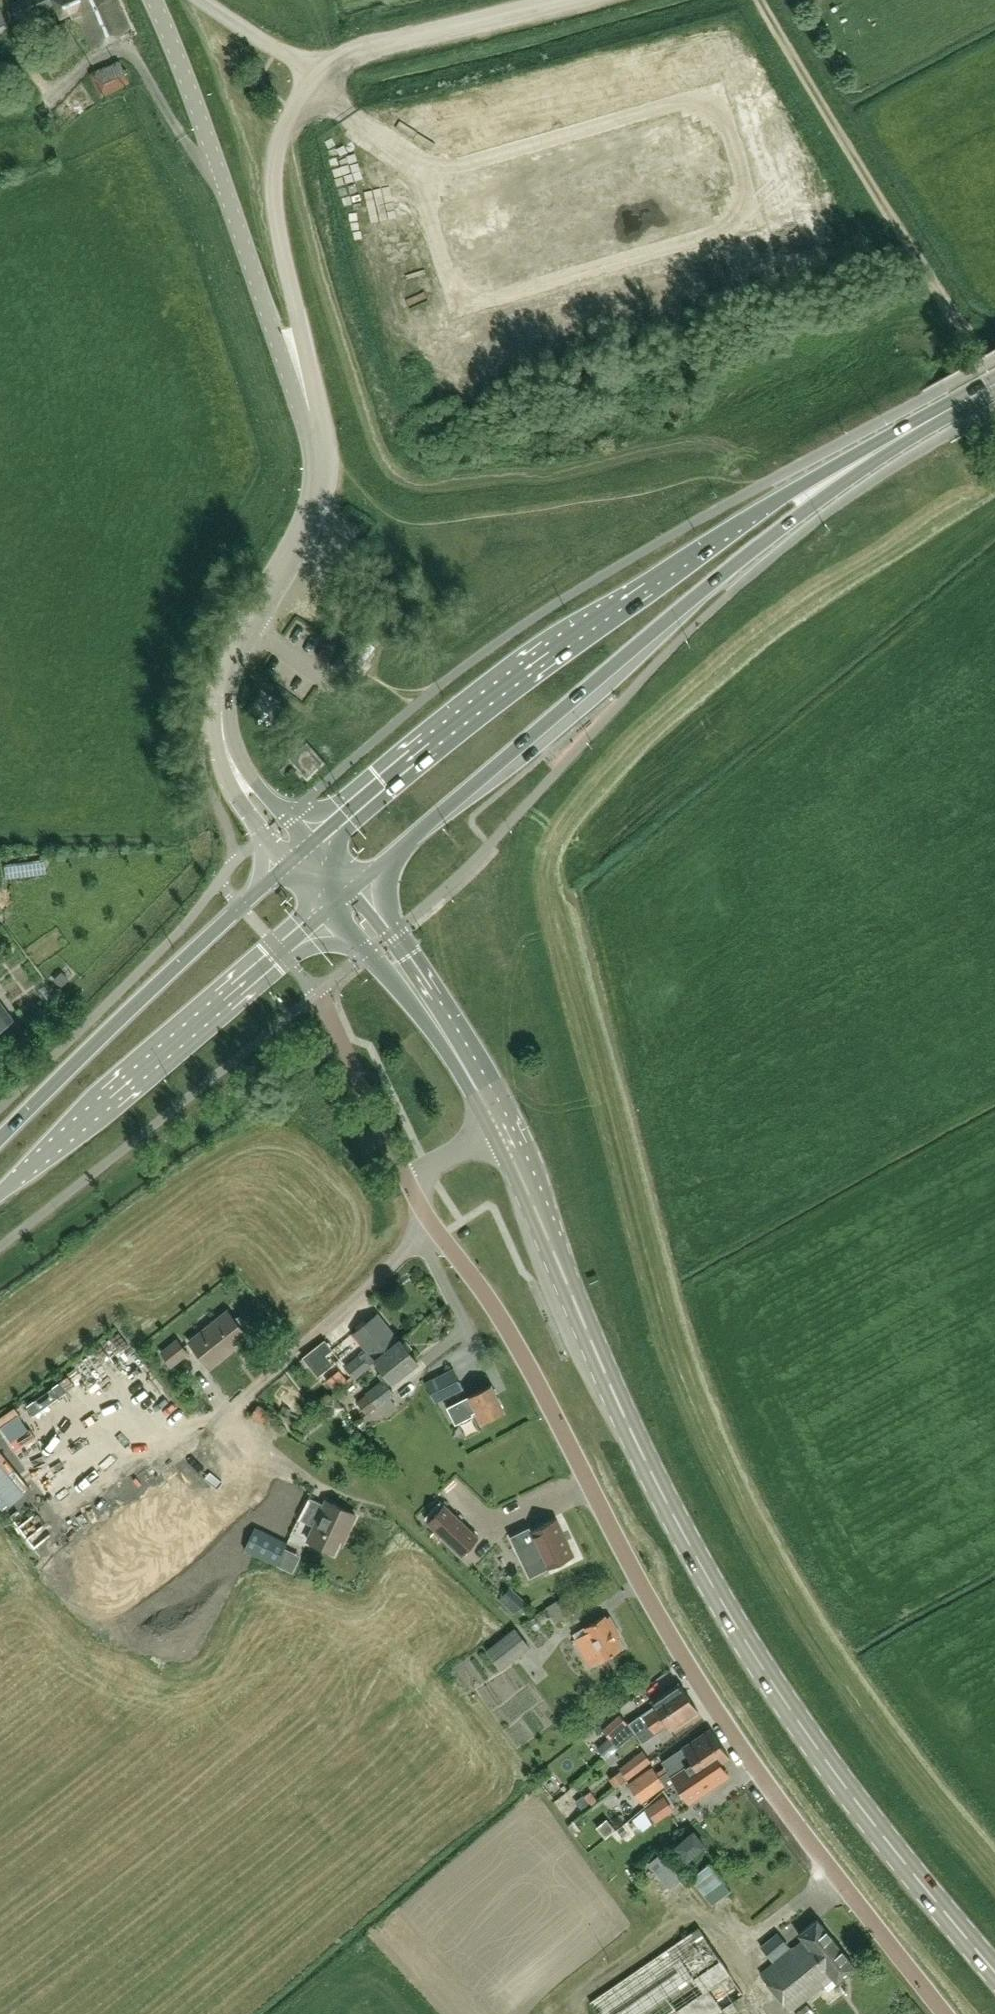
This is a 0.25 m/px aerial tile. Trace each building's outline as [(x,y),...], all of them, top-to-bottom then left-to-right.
[(11,3),(17,20),(53,5),(51,0),(19,0),(11,3)] [(60,17),(70,13),(72,18),(76,16),(90,45),(130,28),(117,0),(54,0),(60,17)] [(0,9),(0,32),(9,28),(0,9)] [(100,97),(130,85),(120,61),(90,74),(100,97)] [(325,762),(307,741),(287,758),(306,779),(325,762)] [(42,861),(2,866),(5,879),(44,874),(42,861)] [(13,1020),(0,1002),(0,1030),(13,1020)] [(225,1312),(189,1342),(209,1367),(240,1341),(240,1338),(244,1334),(225,1312)] [(375,1360),(398,1341),(395,1338),(377,1315),(353,1334),(366,1351),(360,1356),(359,1354),(344,1367),(353,1378),(375,1360)] [(172,1367),(188,1353),(176,1339),(159,1353),(172,1367)] [(398,1341),(375,1360),(384,1371),(377,1376),(381,1380),(365,1393),(366,1394),(356,1402),(366,1415),(376,1407),(378,1408),(395,1394),(386,1384),(391,1380),(393,1382),(417,1362),(399,1340),(398,1341)] [(319,1381),(339,1365),(325,1349),(306,1365),(319,1381)] [(464,1388),(454,1368),(426,1381),(435,1402),(464,1388)] [(455,1425),(477,1414),(482,1422),(504,1411),(491,1384),(468,1396),(446,1407),(455,1425)] [(180,1528),(199,1498),(205,1489),(193,1480),(214,1458),(193,1437),(171,1459),(186,1474),(184,1476),(162,1457),(146,1478),(141,1473),(110,1511),(162,1554),(182,1530),(180,1528)] [(300,1520),(314,1527),(307,1540),(332,1552),(339,1538),(343,1539),(354,1514),(326,1501),(324,1505),(311,1498),(313,1493),(255,1466),(234,1509),(235,1509),(234,1512),(242,1516),(242,1514),(248,1517),(249,1514),(267,1522),(266,1525),(292,1537),(300,1520)] [(249,1521),(199,1498),(145,1615),(195,1639),(249,1521)] [(444,1505),(427,1522),(462,1555),(478,1538),(444,1505)] [(530,1577),(573,1556),(555,1519),(531,1531),(529,1527),(510,1536),(530,1577)] [(287,1543),(255,1527),(243,1549),(276,1566),(287,1543)] [(498,1599),(513,1613),(523,1603),(507,1588),(498,1599)] [(569,1617),(560,1602),(547,1609),(556,1624),(569,1617)] [(621,1648),(603,1616),(584,1627),(587,1632),(575,1638),(590,1665),(621,1648)] [(514,1627),(485,1651),(501,1671),(530,1647),(514,1627)] [(648,1724),(688,1697),(678,1683),(650,1702),(654,1708),(639,1716),(643,1722),(645,1720),(647,1724),(648,1723),(648,1724)] [(527,1689),(514,1698),(526,1713),(538,1704),(527,1689)] [(648,1723),(647,1724),(635,1732),(642,1742),(665,1727),(665,1726),(666,1725),(669,1730),(697,1712),(688,1697),(648,1724),(648,1723)] [(611,1740),(618,1748),(635,1732),(629,1724),(620,1732),(618,1731),(627,1723),(619,1714),(594,1737),(603,1747),(611,1740)] [(667,1775),(718,1742),(709,1729),(660,1761),(664,1767),(656,1772),(652,1766),(628,1784),(641,1802),(664,1786),(666,1789),(674,1784),(667,1775)] [(674,1784),(676,1782),(688,1799),(726,1775),(719,1765),(729,1758),(718,1742),(667,1775),(674,1784)] [(651,1761),(643,1750),(620,1767),(621,1769),(609,1778),(615,1787),(651,1761)] [(664,1795),(646,1807),(655,1822),(673,1810),(664,1795)] [(644,1811),(629,1824),(640,1836),(654,1824),(644,1811)] [(685,1861),(704,1845),(692,1831),(673,1847),(685,1861)] [(681,1877),(661,1852),(649,1862),(669,1887),(681,1877)] [(731,1888),(710,1862),(693,1876),(714,1902),(731,1888)] [(816,1920),(798,1934),(802,1940),(760,1973),(790,2011),(832,1977),(836,1982),(854,1968),(816,1920)] [(744,1994),(697,1927),(589,2001),(598,2013),(715,2013),(744,1994)] [(789,1945),(778,1931),(762,1945),(773,1958),(789,1945)]
